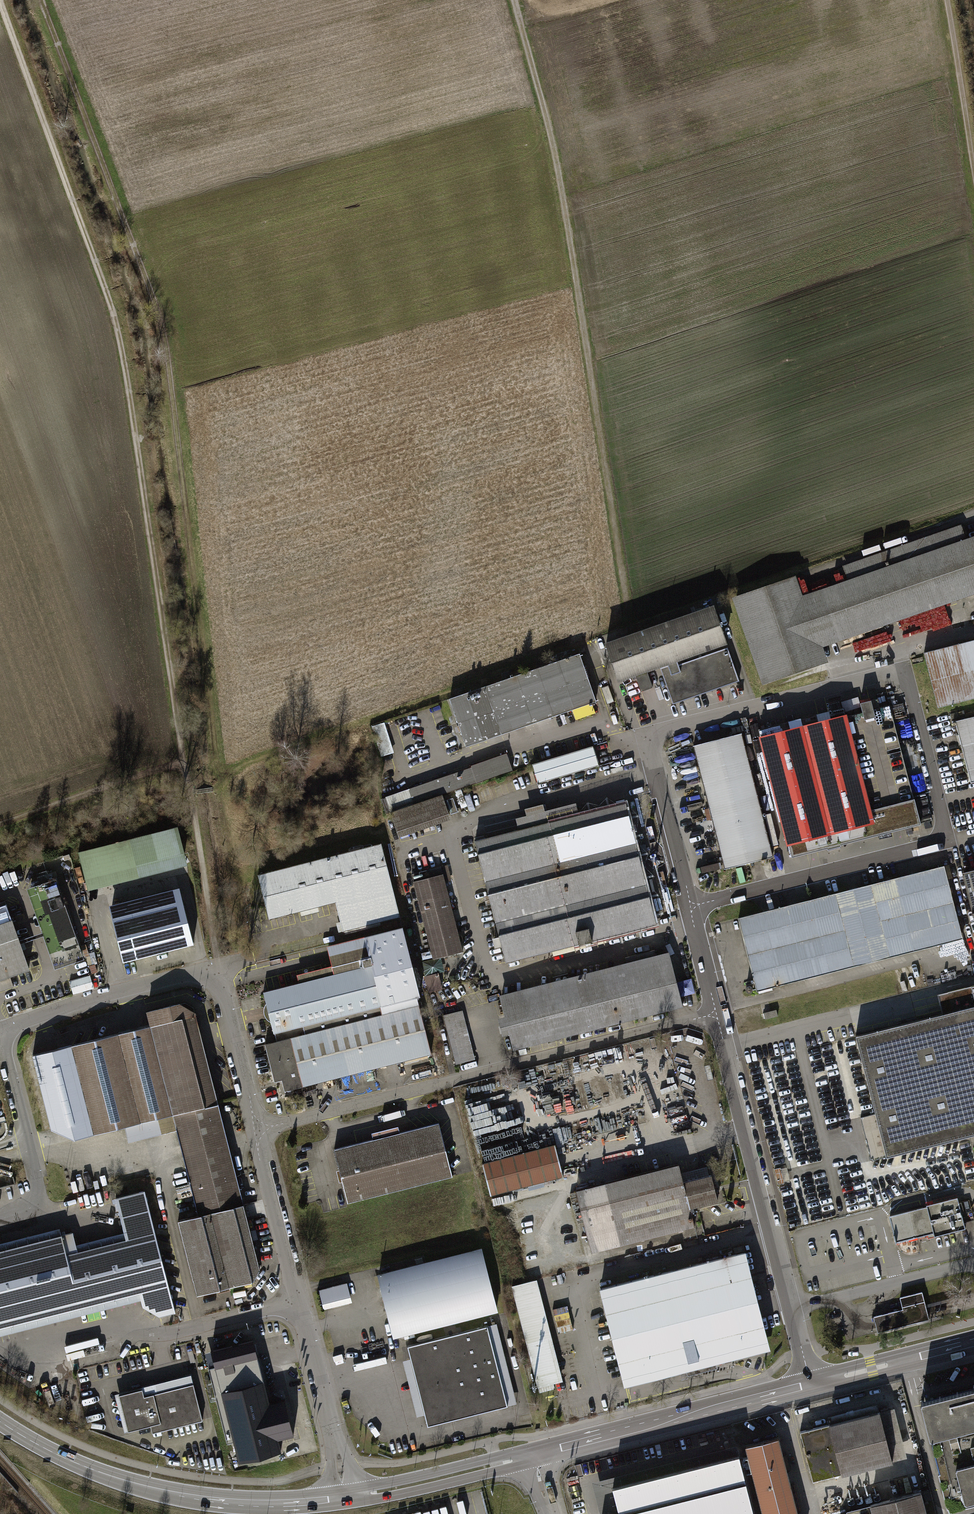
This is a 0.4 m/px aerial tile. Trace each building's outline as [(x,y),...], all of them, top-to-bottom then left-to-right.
[(973,597),(973,537),(963,541),(959,527),(841,567),(846,581),(800,596),(794,577),(728,599),(759,689),(827,665),(822,648),(973,597)] [(600,645),(614,685),(658,670),(725,647),(711,607),(600,645)] [(922,655),(936,710),(973,700),(973,642),(922,655)] [(725,647),(658,670),(670,705),(737,682),(725,647)] [(464,749),(595,704),(578,656),(447,701),(464,749)] [(869,809),(914,798),(888,705),(872,709),(870,703),(859,706),(861,714),(846,717),(869,809)] [(914,798),(869,809),(846,717),(758,740),(784,843),(787,842),(790,856),(920,824),(914,798)] [(954,724),(969,783),(973,782),(973,719),(954,724)] [(722,871),(770,859),(739,735),(690,748),(722,871)] [(535,784),(596,766),(590,748),(530,765),(535,784)] [(382,800),(387,814),(440,797),(511,772),(505,753),(382,800)] [(387,814),(395,839),(448,821),(440,797),(387,814)] [(502,960),(653,922),(639,865),(622,800),(472,837),(498,941),(502,960)] [(176,825),(77,849),(86,886),(185,862),(176,825)] [(342,930),(399,915),(380,843),(258,874),(269,918),(335,901),(342,930)] [(757,993),(960,942),(942,870),(912,878),(739,922),(751,969),(757,993)] [(973,926),(973,874),(961,877),(973,926)] [(25,887),(52,968),(81,958),(54,877),(25,887)] [(411,885),(431,961),(462,953),(442,877),(411,885)] [(121,960),(192,942),(178,885),(107,903),(121,960)] [(12,987),(8,974),(27,967),(5,902),(0,904),(0,991),(12,987)] [(420,994),(403,929),(367,938),(366,936),(328,946),(335,974),(264,992),(277,1041),(418,1005),(416,995),(420,994)] [(509,1033),(513,1049),(682,1006),(669,954),(500,997),(505,1015),(497,1017),(502,1035),(509,1033)] [(92,975),(71,980),(74,992),(95,987),(92,975)] [(939,997),(945,1021),(855,1044),(885,1161),(972,1139),(973,1138),(973,988),(939,997)] [(150,1024),(32,1054),(51,1128),(74,1139),(172,1113),(198,1215),(178,1220),(197,1294),(225,1287),(253,1280),(260,1269),(236,1176),(230,1151),(224,1128),(196,1016),(195,1010),(184,1003),(181,1001),(147,1009),(150,1024)] [(284,1090),(431,1053),(418,1005),(277,1041),(265,1044),(274,1081),(282,1080),(284,1090)] [(456,1064),(475,1059),(462,1011),(444,1015),(456,1064)] [(473,1140),(523,1127),(512,1086),(463,1099),(473,1140)] [(346,1201),(451,1176),(438,1123),(333,1148),(346,1201)] [(481,1162),(489,1193),(560,1175),(552,1143),(481,1162)] [(676,1163),(575,1190),(591,1251),(693,1224),(689,1207),(715,1201),(708,1174),(681,1181),(676,1163)] [(146,1190),(116,1198),(126,1240),(79,1251),(75,1232),(0,1251),(0,1329),(141,1293),(145,1308),(160,1316),(176,1312),(146,1190)] [(927,1207),(889,1217),(896,1243),(933,1234),(934,1237),(966,1229),(957,1197),(927,1205),(927,1207)] [(395,1339),(499,1313),(484,1251),(379,1277),(395,1339)] [(621,1384),(768,1348),(744,1251),(597,1287),(621,1384)] [(325,1308),(354,1301),(349,1281),(320,1288),(325,1308)] [(535,1284),(512,1289),(538,1395),(561,1389),(535,1284)] [(929,1319),(922,1291),(899,1297),(902,1309),(873,1316),(878,1332),(929,1319)] [(428,1427),(508,1408),(489,1329),(409,1348),(428,1427)] [(268,1362),(263,1342),(205,1357),(227,1444),(234,1443),(238,1457),(273,1448),(252,1366),(268,1362)] [(203,1419),(192,1376),(120,1395),(129,1430),(150,1425),(152,1432),(203,1419)] [(973,1505),(973,1389),(923,1402),(950,1511),(973,1505)] [(888,1462),(876,1415),(802,1434),(814,1481),(888,1462)] [(777,1444),(744,1452),(759,1513),(794,1513),(777,1444)] [(735,1452),(609,1484),(616,1509),(603,1513),(751,1513),(735,1452)] [(869,1510),(870,1513),(926,1513),(922,1497),(869,1510)]
